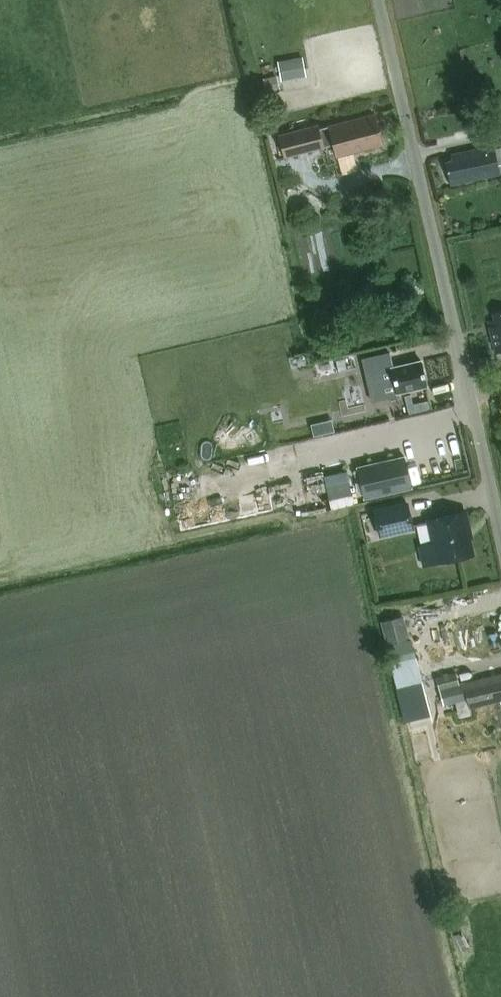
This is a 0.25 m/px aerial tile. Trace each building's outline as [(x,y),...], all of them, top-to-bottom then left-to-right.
[(281,77),(306,72),(303,57),(278,61),(281,77)] [(277,75),(264,78),(268,91),(280,88),(277,75)] [(333,141),(336,153),(337,156),(382,145),(374,114),(320,128),(319,124),(279,134),(284,156),(324,146),(324,144),(333,141)] [(495,147),(462,153),(452,155),(453,161),(446,163),(451,186),(500,176),(500,175),(500,173),(495,148),(495,147)] [(490,323),(497,352),(500,351),(500,314),(494,315),(496,321),(490,323)] [(389,352),(363,358),(373,401),(398,395),(397,392),(392,367),(389,352)] [(397,392),(427,385),(421,360),(392,367),(397,392)] [(405,455),(355,466),(364,500),(413,488),(405,455)] [(347,471),(325,476),(330,498),(352,493),(347,471)] [(378,536),(413,528),(407,500),(372,508),(378,536)] [(471,554),(466,529),(469,528),(465,511),(428,519),(433,541),(436,541),(441,561),(471,554)] [(403,615),(381,621),(387,644),(409,639),(403,615)] [(460,683),(458,674),(437,679),(443,703),(467,697),(469,707),(500,700),(500,702),(500,673),(460,683)] [(422,681),(415,683),(400,687),(408,720),(430,714),(422,681)]
